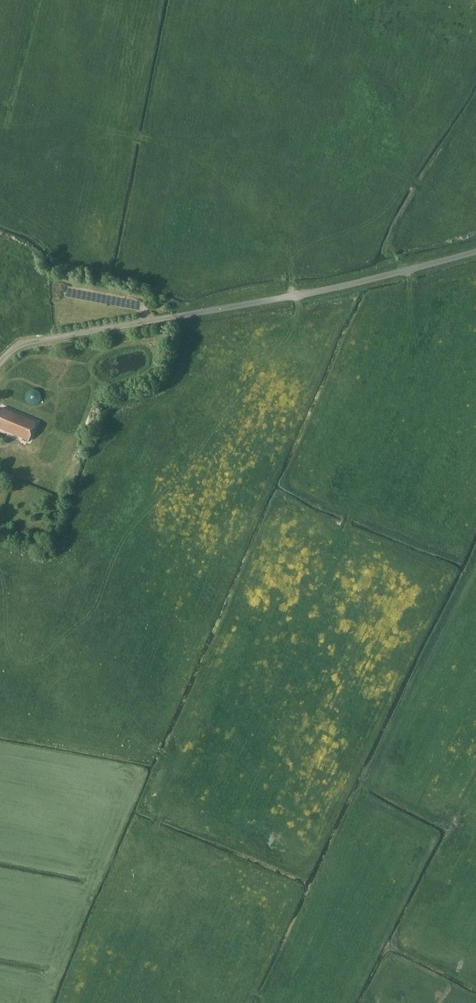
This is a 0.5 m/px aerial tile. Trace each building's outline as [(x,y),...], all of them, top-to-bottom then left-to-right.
[(0,414),(0,429),(28,440),(36,421),(3,408),(0,414)]
